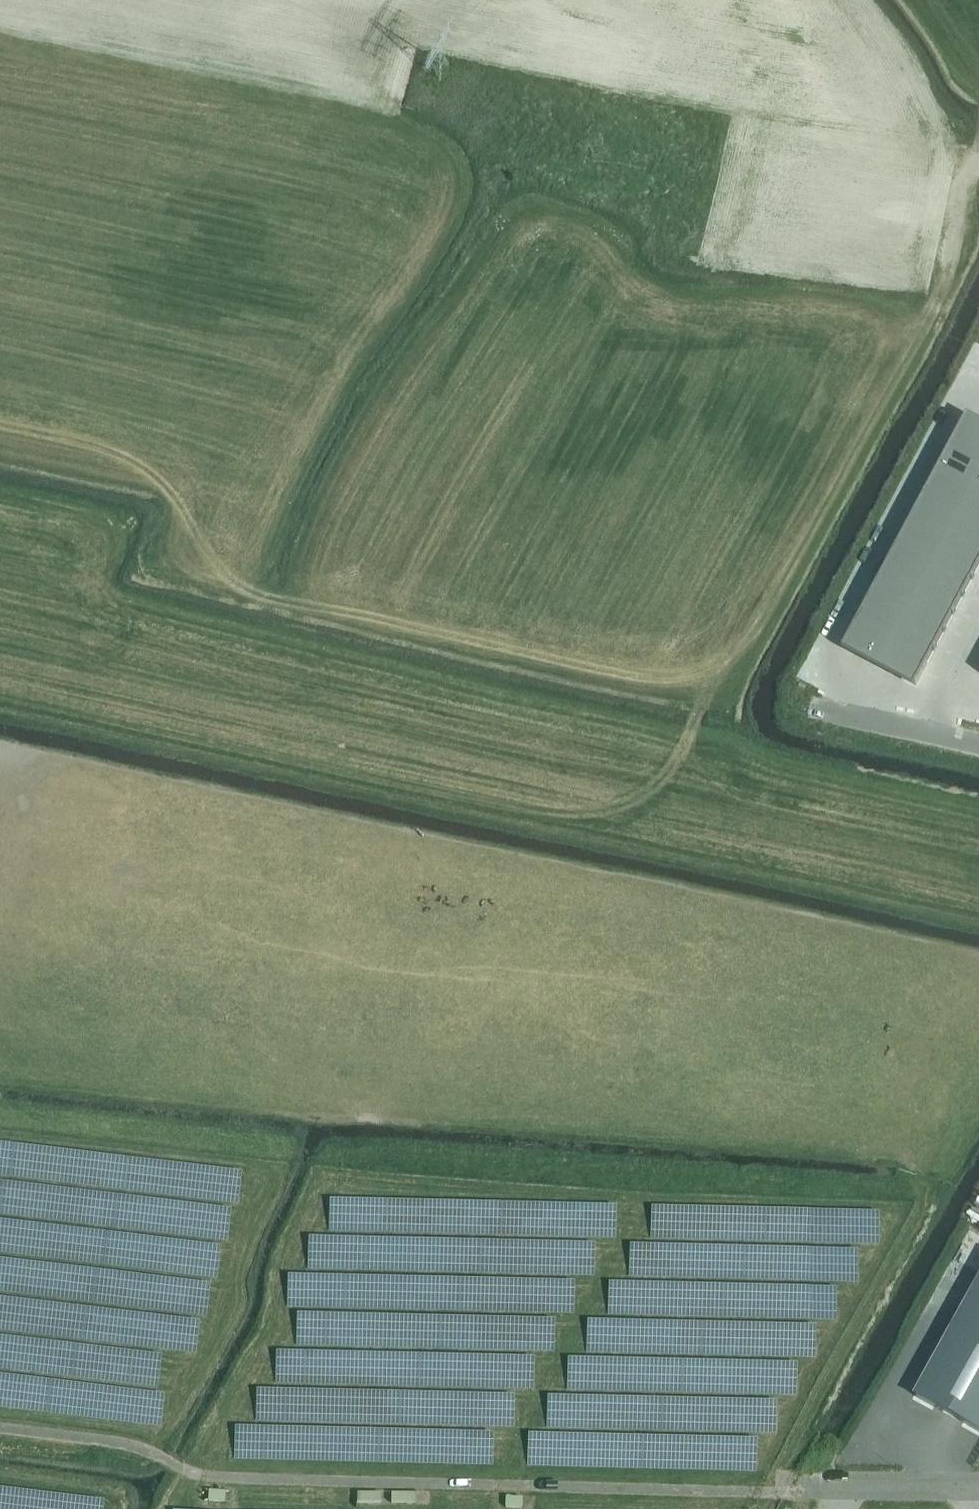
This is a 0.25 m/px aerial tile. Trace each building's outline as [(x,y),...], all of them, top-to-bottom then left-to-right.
[(845,647),(916,685),(978,567),(978,423),(968,417),(845,647)] [(917,1397),(978,1432),(978,1286),(917,1397)] [(208,1501),(225,1502),(225,1491),(208,1490),(208,1501)] [(357,1491),(357,1503),(381,1503),(381,1491),(357,1491)] [(391,1491),(391,1503),(415,1504),(416,1492),(391,1491)] [(505,1507),(522,1508),(523,1497),(506,1497),(505,1507)]
